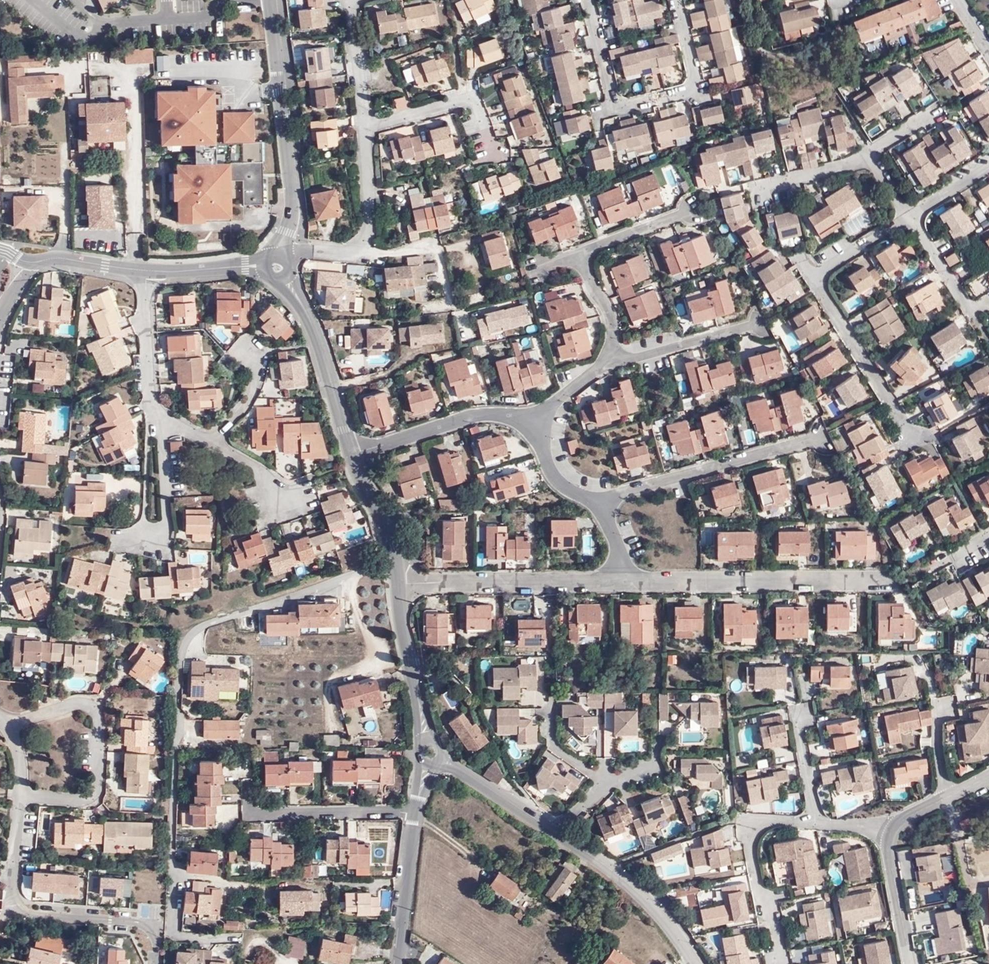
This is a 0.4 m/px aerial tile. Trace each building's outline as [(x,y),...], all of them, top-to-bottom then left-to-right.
[(104,12),(116,0),(99,0),(104,12)] [(305,9),(296,10),(298,29),(320,26),(318,15),(323,14),(321,0),(307,0),(307,8),(305,9)] [(463,20),(472,17),(473,18),(495,8),(491,0),(463,0),(455,4),(463,20)] [(525,16),(531,15),(549,10),(546,1),(545,1),(542,2),(541,0),(520,0),(525,16)] [(610,4),(612,16),(611,16),(613,27),(615,27),(628,24),(628,26),(636,24),(632,6),(630,0),(627,0),(612,4),(610,4)] [(690,22),(724,13),(721,0),(709,0),(701,2),(704,11),(704,14),(702,15),(701,12),(688,15),(690,22)] [(798,28),(819,23),(815,6),(810,7),(808,0),(793,4),(794,8),(798,28)] [(919,0),(908,0),(853,22),(861,41),(882,32),(904,24),(925,16),(919,0)] [(925,16),(927,20),(942,14),(939,6),(937,6),(935,0),(919,0),(925,16)] [(632,6),(636,24),(637,28),(651,25),(650,19),(659,18),(655,1),(641,4),(632,6)] [(433,3),(403,9),(403,12),(406,29),(437,23),(433,3)] [(549,10),(531,15),(535,32),(539,31),(547,29),(562,26),(560,19),(557,20),(556,17),(560,16),(570,14),(568,6),(549,10)] [(797,29),(798,28),(794,8),(779,12),(783,32),(797,29)] [(387,35),(407,31),(406,29),(403,12),(385,15),(384,11),(374,13),(378,32),(386,31),(387,35)] [(707,26),(709,34),(727,30),(724,13),(690,22),(691,30),(704,27),(704,23),(706,23),(707,26)] [(551,44),(554,53),(572,48),(570,39),(569,32),(572,31),(574,31),(572,23),(562,26),(547,29),(551,44)] [(628,24),(615,27),(616,33),(637,29),(637,28),(636,24),(628,26),(628,24)] [(904,24),(882,32),(885,40),(906,32),(904,24)] [(694,48),(696,55),(738,45),(734,28),(730,29),(727,30),(709,34),(707,34),(709,45),(694,48)] [(547,29),(539,31),(543,46),(551,44),(547,29)] [(799,36),(797,29),(783,32),(785,40),(799,36)] [(669,45),(677,43),(675,35),(663,38),(664,46),(654,48),(653,49),(657,68),(667,66),(674,64),(669,45)] [(478,44),(479,48),(484,62),(502,55),(496,38),(478,44)] [(664,46),(663,38),(652,41),(654,48),(664,46)] [(956,39),(954,40),(962,54),(965,53),(956,39)] [(936,67),(943,77),(947,75),(952,72),(969,61),(965,53),(962,54),(954,40),(927,51),(936,67)] [(714,59),(716,69),(722,67),(739,63),(742,62),(738,45),(696,55),(698,63),(711,60),(710,56),(713,56),(714,59)] [(631,46),(621,49),(623,56),(633,54),(631,46)] [(298,79),(299,82),(309,80),(324,78),(332,77),(338,76),(337,69),(330,70),(328,47),(298,51),(302,75),(300,76),(300,79),(298,79)] [(474,48),(466,48),(466,66),(475,65),(474,48)] [(479,48),(474,48),(475,65),(484,62),(479,48)] [(621,48),(607,52),(609,60),(618,58),(623,77),(640,73),(639,70),(635,53),(633,54),(623,56),(621,49),(621,48)] [(125,51),(127,65),(145,64),(144,49),(125,51)] [(152,49),(144,49),(145,64),(152,64),(152,49)] [(635,53),(639,70),(649,68),(650,75),(659,73),(657,68),(653,49),(635,53)] [(927,51),(921,54),(931,70),(936,67),(927,51)] [(551,58),(555,74),(574,69),(583,66),(581,59),(575,61),(572,61),(570,53),(551,58)] [(45,55),(8,57),(12,123),(26,122),(24,92),(54,90),(54,88),(54,75),(24,77),(15,77),(15,68),(23,68),(46,67),(45,55)] [(449,74),(443,58),(435,61),(433,59),(409,68),(416,86),(449,74)] [(542,60),(546,76),(555,74),(551,58),(542,60)] [(743,79),(749,77),(746,61),(742,62),(739,63),(743,79)] [(959,91),(963,97),(978,88),(975,81),(980,78),(969,61),(952,72),(962,89),(959,91)] [(709,88),(743,79),(739,63),(722,67),(723,76),(724,79),(721,80),(721,77),(718,77),(707,80),(709,88)] [(890,76),(903,97),(910,93),(909,90),(917,85),(906,66),(890,76)] [(24,77),(23,68),(15,68),(15,77),(24,77)] [(555,74),(558,89),(587,82),(585,74),(576,77),(574,69),(555,74)] [(957,92),(959,91),(962,89),(952,72),(947,75),(957,92)] [(504,101),(507,110),(531,102),(528,92),(525,93),(518,74),(503,80),(505,88),(509,99),(505,100),(504,101)] [(881,77),(868,85),(869,88),(879,104),(892,96),(896,101),(903,97),(890,76),(889,74),(882,78),(881,77)] [(62,75),(54,75),(54,88),(63,88),(62,75)] [(332,77),(324,78),(326,87),(333,86),(332,77)] [(309,80),(310,89),(314,88),(317,108),(335,106),(333,86),(326,87),(324,78),(309,80)] [(309,80),(299,82),(300,90),(310,89),(309,80)] [(294,82),(293,83),(301,123),(302,123),(296,82),(294,82)] [(587,82),(558,89),(562,105),(582,100),(580,92),(583,91),(588,90),(587,82)] [(755,101),(751,85),(722,92),(724,99),(729,98),(732,107),(755,101)] [(909,90),(910,93),(912,96),(920,91),(917,85),(909,90)] [(179,199),(180,217),(206,216),(232,216),(231,180),(244,179),(245,203),(264,203),(263,141),(255,141),(255,111),(247,111),(245,114),(239,114),(237,111),(224,112),(224,143),(217,143),(215,90),(206,90),(206,86),(188,86),(188,90),(157,91),(158,118),(162,118),(162,144),(196,143),(196,163),(178,163),(178,172),(179,199)] [(501,90),(505,100),(509,99),(505,88),(501,90)] [(873,115),(882,110),(882,109),(879,104),(869,88),(852,98),(864,117),(871,112),(873,115)] [(24,92),(26,122),(28,122),(27,97),(55,96),(54,90),(24,92)] [(988,113),(988,99),(988,96),(985,93),(966,104),(977,121),(988,113)] [(879,104),(882,109),(896,101),(892,96),(879,104)] [(405,108),(402,98),(394,100),(396,110),(405,108)] [(531,102),(507,110),(514,129),(517,127),(521,138),(531,135),(542,131),(531,102)] [(87,141),(125,140),(124,103),(79,104),(80,116),(86,115),(87,139),(87,141)] [(690,110),(694,123),(701,121),(702,126),(723,121),(719,107),(699,112),(698,108),(690,110)] [(796,112),(798,118),(803,138),(810,136),(811,141),(825,137),(821,118),(819,107),(796,112)] [(666,110),(673,139),(688,135),(684,115),(675,117),(673,109),(666,110)] [(576,110),(562,113),(567,135),(588,129),(584,115),(578,116),(576,110)] [(657,143),(673,139),(666,110),(658,112),(660,121),(652,123),(657,143)] [(825,137),(827,146),(836,144),(837,150),(846,149),(845,145),(854,143),(852,134),(849,131),(847,131),(845,125),(842,125),(840,113),(821,118),(825,137)] [(977,121),(976,121),(987,138),(988,137),(988,113),(977,121)] [(789,118),(775,121),(781,145),(796,141),(797,144),(799,155),(806,153),(806,152),(803,138),(798,118),(790,121),(789,118)] [(337,129),(336,119),(310,122),(311,133),(316,132),(317,140),(318,148),(336,146),(335,137),(335,130),(337,129)] [(626,121),(633,150),(641,148),(640,145),(649,143),(644,123),(635,126),(633,119),(626,121)] [(624,149),(625,153),(633,150),(626,121),(619,123),(620,129),(611,132),(615,151),(624,149)] [(431,142),(421,145),(424,159),(443,153),(442,150),(454,147),(449,125),(428,131),(431,142)] [(943,129),(937,133),(943,142),(953,159),(966,151),(952,126),(944,130),(943,129)] [(750,136),(743,138),(748,154),(749,159),(757,156),(756,152),(774,148),(769,128),(750,133),(750,136)] [(724,158),(725,163),(742,159),(741,156),(748,154),(743,138),(743,134),(732,137),(733,141),(720,144),(724,158)] [(927,135),(920,138),(921,141),(924,144),(932,158),(938,168),(953,159),(943,142),(934,147),(927,135)] [(421,145),(419,137),(409,139),(408,137),(388,142),(393,161),(412,156),(414,162),(425,159),(424,159),(421,145)] [(88,153),(87,141),(87,139),(81,139),(78,140),(79,153),(88,153)] [(126,151),(125,140),(87,141),(88,153),(126,151)] [(604,172),(613,170),(605,140),(598,142),(600,149),(591,151),(595,170),(604,168),(604,172)] [(633,150),(634,153),(650,150),(649,143),(640,145),(641,148),(633,150)] [(716,160),(724,158),(720,144),(705,148),(705,151),(693,154),(697,171),(700,171),(702,177),(704,176),(706,185),(721,181),(717,165),(712,166),(711,161),(716,160)] [(919,147),(916,144),(900,154),(910,171),(932,158),(924,144),(919,147)] [(456,154),(454,147),(442,150),(443,153),(444,158),(456,154)] [(536,148),(523,149),(529,166),(531,165),(538,183),(559,176),(552,157),(548,158),(545,151),(537,153),(536,148)] [(626,159),(635,157),(634,153),(633,150),(625,153),(626,159)] [(806,153),(810,167),(817,166),(813,150),(806,152),(806,153)] [(968,154),(966,151),(953,159),(955,162),(968,154)] [(799,155),(802,169),(810,167),(806,153),(799,155)] [(895,157),(905,174),(910,171),(900,154),(895,157)] [(641,166),(648,163),(647,158),(639,159),(641,166)] [(942,175),(941,172),(938,168),(932,158),(910,171),(911,172),(916,181),(919,186),(935,177),(936,178),(942,175)] [(725,163),(726,167),(743,163),(742,162),(742,159),(725,163)] [(941,172),(956,163),(955,162),(953,159),(938,168),(941,172)] [(742,162),(743,163),(745,176),(753,174),(749,161),(742,162)] [(531,165),(529,166),(535,184),(538,183),(531,165)] [(502,195),(522,188),(516,171),(496,178),(495,175),(478,181),(485,201),(493,198),(491,195),(501,192),(502,195)] [(912,184),(916,181),(911,172),(906,175),(912,184)] [(639,201),(632,203),(636,215),(643,213),(642,211),(662,204),(656,189),(659,188),(654,174),(632,183),(639,201)] [(977,191),(986,206),(988,204),(988,183),(977,191)] [(822,198),(826,204),(836,219),(845,213),(846,215),(859,207),(845,184),(822,198)] [(636,215),(632,203),(626,205),(619,188),(597,196),(602,210),(604,210),(609,223),(609,224),(629,216),(630,217),(636,215)] [(334,190),(311,195),(316,219),(339,214),(334,190)] [(733,230),(735,229),(746,221),(743,216),(740,204),(743,203),(740,193),(721,197),(726,220),(733,230)] [(416,231),(428,229),(423,209),(424,208),(422,199),(421,194),(420,194),(409,196),(412,210),(412,211),(415,223),(407,225),(410,240),(418,239),(416,231)] [(430,197),(437,226),(450,224),(448,216),(445,204),(443,195),(430,197)] [(518,204),(527,201),(525,196),(516,199),(518,204)] [(428,229),(437,226),(430,197),(422,199),(424,208),(423,209),(428,229)] [(557,211),(554,201),(545,204),(548,215),(557,211)] [(445,204),(448,216),(454,214),(452,203),(445,204)] [(957,203),(938,215),(943,222),(945,221),(951,232),(949,233),(953,239),(973,228),(957,203)] [(819,237),(839,225),(836,219),(826,204),(806,216),(819,237)] [(571,206),(557,211),(548,215),(554,231),(556,235),(558,241),(576,233),(572,221),(576,220),(571,206)] [(604,210),(602,210),(598,212),(603,225),(609,223),(604,210)] [(779,241),(801,236),(795,212),(774,217),(773,214),(765,216),(768,229),(775,227),(779,241)] [(554,231),(548,215),(527,223),(534,243),(546,238),(545,235),(554,231)] [(735,229),(752,256),(766,248),(757,233),(754,235),(750,228),(752,226),(749,220),(746,221),(735,229)] [(980,233),(984,240),(987,238),(988,242),(988,227),(980,233)] [(491,269),(509,264),(500,230),(482,235),(491,269)] [(549,244),(558,241),(556,235),(546,238),(549,244)] [(680,244),(689,267),(690,270),(710,262),(705,250),(708,249),(703,235),(680,244)] [(671,274),(689,267),(680,244),(679,242),(671,244),(670,241),(660,245),(671,274)] [(886,272),(904,260),(911,256),(906,247),(901,250),(896,254),(895,251),(899,248),(895,242),(875,254),(886,272)] [(906,247),(911,256),(914,254),(909,245),(906,247)] [(705,250),(710,262),(713,261),(708,249),(705,250)] [(751,262),(764,283),(785,270),(781,263),(778,265),(774,258),(769,251),(751,262)] [(953,252),(943,258),(947,266),(957,259),(953,252)] [(639,256),(625,261),(626,263),(611,268),(619,288),(617,289),(622,302),(624,301),(631,321),(646,316),(647,318),(661,312),(653,290),(635,297),(630,285),(648,278),(639,256)] [(408,266),(396,268),(399,289),(425,286),(421,257),(407,259),(408,266)] [(907,267),(904,260),(886,272),(890,277),(907,267)] [(425,273),(437,271),(436,264),(423,265),(425,273)] [(363,267),(347,265),(346,274),(363,276),(363,267)] [(885,285),(875,268),(868,272),(863,265),(860,268),(855,271),(848,276),(858,292),(865,287),(873,282),(878,290),(885,285)] [(527,277),(524,266),(519,268),(522,278),(527,277)] [(399,289),(396,268),(384,269),(387,290),(399,289)] [(785,270),(764,283),(775,302),(800,287),(789,268),(785,270)] [(354,293),(355,282),(346,279),(346,275),(333,274),(332,284),(328,284),(328,273),(318,273),(317,291),(326,292),(325,308),(354,309),(355,298),(355,293),(354,293)] [(713,314),(713,315),(732,309),(725,280),(714,283),(716,289),(708,292),(708,296),(713,314)] [(944,308),(936,293),(931,296),(929,293),(935,290),(937,289),(933,281),(905,296),(917,321),(925,318),(922,313),(935,307),(938,311),(944,308)] [(870,295),(878,290),(873,282),(865,287),(870,295)] [(59,296),(62,296),(63,288),(43,286),(43,298),(41,298),(40,308),(36,307),(31,307),(30,326),(40,327),(40,319),(61,321),(61,319),(61,315),(70,316),(71,301),(62,300),(59,300),(59,296)] [(399,289),(387,290),(383,290),(384,298),(400,296),(399,289)] [(708,296),(708,292),(706,289),(685,296),(686,302),(708,296)] [(557,297),(555,290),(543,293),(545,300),(557,297)] [(109,336),(119,332),(116,321),(118,320),(107,291),(92,297),(93,300),(87,303),(101,339),(109,336)] [(326,292),(317,291),(325,308),(326,292)] [(216,293),(216,321),(240,321),(240,325),(248,325),(249,308),(239,308),(240,293),(216,293)] [(174,304),(175,324),(195,323),(193,295),(169,296),(170,305),(174,304)] [(693,323),(701,320),(700,317),(713,314),(708,296),(686,302),(693,323)] [(362,298),(355,298),(354,309),(354,312),(362,313),(362,298)] [(562,319),(564,326),(587,320),(584,313),(580,314),(580,311),(577,301),(576,298),(566,301),(565,298),(545,304),(551,322),(562,319)] [(884,298),(864,311),(869,318),(872,316),(878,326),(876,328),(885,343),(905,331),(884,298)] [(798,326),(794,329),(801,340),(807,336),(810,341),(827,330),(823,323),(820,325),(814,316),(817,314),(811,304),(792,316),(798,326)] [(280,333),(289,324),(271,305),(262,314),(267,320),(266,322),(273,328),(271,330),(276,336),(280,333)] [(499,314),(498,311),(485,314),(486,318),(477,320),(480,335),(490,332),(489,330),(502,326),(502,329),(529,323),(524,305),(504,311),(505,313),(499,314)] [(817,314),(814,316),(820,325),(823,323),(817,314)] [(798,326),(792,316),(788,319),(794,329),(798,326)] [(872,316),(869,318),(875,329),(876,328),(878,326),(872,316)] [(587,320),(564,326),(561,328),(566,344),(558,347),(561,359),(575,355),(576,355),(576,353),(588,349),(590,349),(584,328),(589,327),(587,320)] [(273,328),(266,322),(262,325),(269,332),(271,330),(273,328)] [(941,355),(957,346),(965,341),(953,322),(930,336),(941,355)] [(294,330),(289,324),(280,333),(285,339),(294,330)] [(398,329),(400,342),(410,341),(410,347),(421,346),(421,344),(444,341),(442,324),(398,329)] [(882,345),(885,343),(876,328),(875,329),(872,330),(882,345)] [(350,331),(350,338),(357,337),(357,349),(367,349),(380,348),(389,348),(388,329),(350,331)] [(167,337),(169,359),(173,359),(179,358),(195,357),(193,335),(167,337)] [(111,342),(109,336),(101,339),(86,344),(90,352),(92,351),(103,375),(125,365),(115,341),(111,342)] [(118,339),(115,341),(125,365),(129,363),(118,339)] [(510,339),(504,340),(507,351),(513,350),(510,339)] [(812,363),(820,376),(845,362),(839,352),(836,354),(833,350),(836,348),(832,340),(804,356),(809,365),(812,363)] [(889,365),(899,375),(905,381),(913,380),(917,376),(925,367),(914,356),(917,352),(911,346),(896,361),(894,359),(889,365)] [(960,350),(957,346),(941,355),(944,360),(960,350)] [(513,349),(515,356),(523,354),(526,363),(531,362),(528,351),(519,354),(517,348),(513,349)] [(44,379),(64,381),(66,361),(55,361),(56,353),(46,352),(47,350),(31,349),(29,366),(36,366),(34,380),(44,381),(44,379)] [(576,355),(575,355),(576,359),(590,356),(588,349),(576,353),(576,355)] [(753,377),(777,371),(782,370),(777,349),(748,357),(753,377)] [(515,356),(515,357),(522,384),(531,381),(532,384),(545,381),(540,365),(543,364),(542,359),(531,362),(526,363),(523,354),(515,356)] [(202,382),(201,357),(200,357),(195,357),(179,358),(180,370),(181,383),(182,383),(202,382)] [(522,384),(515,357),(496,362),(505,393),(523,387),(522,384)] [(474,395),(481,393),(476,374),(469,376),(465,359),(444,364),(450,386),(454,385),(457,398),(473,394),(474,395)] [(300,360),(279,363),(281,380),(279,381),(281,389),(307,386),(306,377),(303,378),(300,360)] [(685,363),(694,393),(712,388),(707,370),(707,367),(706,364),(697,367),(696,364),(695,360),(685,363)] [(707,370),(712,388),(734,382),(727,361),(716,364),(717,368),(707,370)] [(813,381),(820,376),(812,363),(809,365),(805,367),(813,381)] [(988,384),(988,370),(987,366),(962,379),(971,398),(979,395),(980,397),(988,392),(986,385),(988,384)] [(778,376),(777,371),(753,377),(755,382),(778,376)] [(846,406),(862,396),(854,383),(857,382),(858,381),(854,375),(834,387),(846,406)] [(905,381),(899,375),(895,378),(902,385),(914,385),(921,379),(917,376),(913,380),(905,381)] [(614,400),(618,415),(637,410),(628,379),(618,382),(619,386),(611,389),(614,400)] [(206,389),(205,382),(202,382),(182,383),(182,397),(188,397),(188,411),(214,410),(214,399),(216,399),(215,389),(206,389)] [(712,388),(713,391),(735,385),(734,382),(712,388)] [(854,383),(862,396),(864,395),(857,382),(854,383)] [(407,392),(418,389),(417,383),(406,386),(407,392)] [(428,386),(418,389),(407,392),(413,413),(424,410),(423,408),(433,404),(428,386)] [(523,387),(505,393),(506,395),(524,390),(523,387)] [(712,388),(694,393),(695,396),(713,391),(712,388)] [(782,405),(775,408),(781,429),(789,427),(788,424),(804,420),(800,406),(803,405),(798,389),(780,394),(782,405)] [(939,423),(956,414),(945,392),(923,403),(927,411),(929,410),(931,408),(939,423)] [(383,393),(362,399),(366,412),(368,411),(373,428),(392,422),(383,393)] [(129,419),(130,418),(127,412),(125,413),(121,406),(117,397),(100,406),(107,421),(96,427),(99,434),(102,432),(129,419)] [(781,429),(775,408),(768,410),(765,398),(746,403),(750,419),(754,418),(755,422),(758,433),(774,429),(774,431),(781,429)] [(619,418),(618,415),(614,400),(605,402),(604,399),(591,402),(597,424),(619,418)] [(695,407),(694,401),(683,405),(684,410),(695,407)] [(275,416),(275,407),(258,407),(258,416),(275,416)] [(929,410),(936,425),(939,423),(931,408),(929,410)] [(703,427),(696,430),(702,452),(709,450),(709,447),(723,443),(719,428),(723,427),(718,411),(700,416),(703,427)] [(23,429),(21,452),(36,453),(55,454),(56,446),(43,445),(46,415),(25,413),(23,429)] [(977,425),(973,417),(956,426),(960,433),(952,438),(954,442),(956,447),(962,458),(971,453),(974,458),(983,453),(975,438),(970,429),(977,425)] [(134,428),(129,419),(102,432),(105,439),(101,441),(103,446),(99,448),(107,464),(124,455),(122,450),(125,447),(126,448),(135,444),(129,432),(134,428)] [(267,445),(276,444),(276,433),(275,419),(258,419),(258,428),(252,428),(253,442),(257,441),(267,441),(267,445)] [(284,425),(284,419),(275,419),(276,433),(284,433),(284,449),(301,449),(301,428),(300,424),(284,425)] [(667,425),(672,441),(675,440),(676,444),(678,454),(693,451),(694,454),(702,452),(696,430),(689,432),(686,420),(667,425)] [(844,425),(848,432),(865,423),(864,420),(855,424),(853,420),(844,425)] [(869,456),(873,463),(874,463),(889,454),(878,434),(877,434),(874,436),(871,430),(867,422),(865,423),(848,432),(856,447),(859,445),(866,458),(869,456)] [(310,454),(310,458),(322,458),(321,450),(326,450),(318,423),(309,424),(309,427),(301,428),(301,449),(301,453),(302,454),(310,454)] [(981,434),(977,425),(970,429),(975,438),(981,434)] [(728,445),(723,427),(719,428),(723,443),(709,447),(709,450),(728,445)] [(483,460),(498,455),(505,453),(501,435),(490,438),(489,435),(477,439),(483,460)] [(576,440),(568,443),(571,453),(579,451),(576,440)] [(181,442),(170,443),(171,452),(181,451),(181,442)] [(639,462),(648,459),(644,445),(635,447),(634,444),(622,448),(627,468),(640,465),(639,462)] [(465,480),(458,456),(449,459),(448,455),(447,452),(437,455),(447,485),(465,480)] [(55,454),(36,453),(36,462),(24,461),(23,483),(45,485),(47,463),(55,464),(55,454)] [(500,463),(498,455),(483,460),(486,467),(500,463)] [(405,499),(425,492),(420,473),(428,471),(424,456),(415,458),(416,463),(394,470),(398,483),(400,483),(405,499)] [(949,473),(940,456),(933,460),(931,456),(918,464),(914,457),(904,463),(915,484),(939,471),(941,477),(949,473)] [(873,463),(862,469),(866,476),(878,470),(874,463),(873,463)] [(878,470),(866,476),(881,504),(897,496),(889,481),(892,479),(886,466),(878,470)] [(790,499),(782,469),(753,477),(763,511),(785,505),(783,502),(790,499)] [(520,472),(497,479),(500,487),(496,489),(492,490),(495,500),(526,491),(520,472)] [(986,500),(988,498),(988,477),(986,479),(984,475),(967,484),(975,501),(985,496),(986,500)] [(889,481),(897,496),(901,493),(892,479),(889,481)] [(849,500),(847,492),(844,480),(828,484),(824,485),(824,482),(823,481),(807,485),(813,506),(829,501),(830,507),(849,502),(849,500)] [(733,482),(711,487),(717,508),(738,502),(733,482)] [(78,491),(78,487),(75,487),(75,515),(92,516),(92,510),(105,510),(106,485),(87,484),(87,487),(87,491),(78,491)] [(328,497),(328,501),(330,505),(335,503),(333,499),(343,496),(342,493),(328,497)] [(328,501),(320,503),(323,512),(328,528),(329,530),(356,521),(350,506),(346,508),(343,496),(333,499),(335,503),(330,505),(328,501)] [(948,507),(956,502),(953,496),(945,501),(948,507)] [(974,519),(966,506),(960,509),(956,502),(948,507),(945,501),(943,497),(927,506),(940,529),(946,525),(952,537),(961,532),(960,530),(958,527),(964,524),(974,519)] [(210,511),(198,511),(198,516),(186,516),(186,533),(192,533),(196,533),(196,540),(210,541),(210,511)] [(908,537),(907,535),(911,532),(912,534),(920,529),(922,532),(929,528),(920,512),(913,516),(911,512),(889,525),(899,542),(908,537)] [(52,522),(40,521),(39,528),(32,528),(33,520),(17,519),(16,527),(20,527),(19,539),(15,539),(14,552),(33,553),(33,549),(49,550),(52,522)] [(550,520),(551,546),(572,546),(572,534),(576,534),(575,519),(550,520)] [(459,544),(463,544),(463,521),(435,521),(435,534),(442,534),(443,559),(459,559),(459,544)] [(946,540),(952,537),(946,525),(940,529),(946,540)] [(496,533),(496,526),(485,526),(486,558),(506,558),(506,554),(506,539),(506,533),(496,533)] [(314,554),(335,547),(334,545),(333,541),(329,530),(328,528),(321,531),(322,534),(317,536),(315,533),(315,530),(307,533),(308,537),(314,554)] [(717,556),(752,556),(752,531),(717,531),(717,556)] [(778,552),(799,552),(808,552),(808,532),(778,532),(778,552)] [(835,532),(835,541),(840,541),(840,556),(865,556),(865,559),(876,559),(876,543),(871,543),(871,536),(866,536),(865,532),(835,532)] [(262,541),(259,533),(251,536),(252,539),(247,541),(246,537),(234,541),(237,551),(234,552),(237,563),(258,556),(259,562),(268,559),(262,541)] [(515,539),(506,539),(506,554),(515,554),(515,558),(528,558),(528,536),(515,536),(515,539)] [(315,556),(314,554),(308,537),(287,544),(288,548),(293,564),(303,560),(315,556)] [(908,537),(899,542),(902,547),(911,542),(908,537)] [(285,567),(293,564),(288,548),(276,552),(271,538),(262,541),(268,559),(272,572),(285,567)] [(840,541),(835,541),(835,559),(865,559),(865,556),(840,556),(840,541)] [(239,569),(259,562),(258,556),(237,563),(239,569)] [(96,592),(103,594),(104,591),(111,567),(94,562),(93,565),(93,567),(89,566),(90,564),(74,559),(67,584),(78,587),(79,583),(97,587),(96,592)] [(104,591),(124,596),(131,575),(120,571),(122,563),(113,560),(111,567),(104,591)] [(170,591),(170,593),(179,593),(179,589),(193,588),(200,587),(199,568),(177,570),(176,563),(168,564),(169,576),(170,591)] [(988,567),(988,570),(982,573),(981,571),(973,574),(981,588),(984,595),(988,593),(988,566),(988,567)] [(285,567),(272,572),(273,575),(286,571),(285,567)] [(154,577),(139,579),(140,598),(163,596),(163,591),(170,591),(169,576),(162,576),(162,582),(158,582),(158,579),(154,579),(154,577)] [(970,597),(972,600),(979,596),(976,591),(968,576),(961,580),(970,597)] [(948,608),(970,597),(961,580),(954,584),(953,581),(946,585),(938,589),(936,585),(924,591),(934,610),(945,604),(948,608)] [(25,586),(24,581),(11,586),(19,608),(21,607),(24,615),(33,611),(35,616),(44,612),(41,603),(39,597),(45,595),(42,586),(35,588),(34,584),(33,582),(25,586)] [(938,589),(946,585),(944,581),(936,585),(938,589)] [(78,587),(96,592),(97,587),(79,583),(78,587)] [(972,600),(974,604),(986,598),(984,595),(981,588),(976,591),(979,596),(972,600)] [(104,591),(103,594),(124,600),(124,596),(104,591)] [(325,605),(307,605),(308,626),(319,626),(339,625),(338,599),(325,599),(325,605)] [(755,610),(746,610),(741,610),(741,607),(741,604),(724,604),(724,640),(741,640),(741,644),(756,644),(755,610)] [(848,605),(827,604),(827,628),(848,628),(849,631),(855,631),(855,613),(848,613),(848,605)] [(891,607),(890,604),(878,604),(878,636),(890,636),(890,632),(903,632),(903,639),(914,639),(915,622),(912,622),(911,620),(903,620),(903,607),(891,607)] [(308,626),(307,605),(298,605),(298,614),(289,614),(289,616),(266,617),(267,629),(293,629),(293,631),(299,632),(299,626),(308,626)] [(569,640),(577,640),(577,636),(599,635),(599,605),(576,605),(576,609),(569,609),(569,640)] [(645,605),(639,605),(620,605),(620,621),(631,621),(631,642),(652,643),(652,605),(645,605)] [(466,606),(466,619),(467,628),(489,628),(489,606),(466,606)] [(691,607),(685,607),(675,607),(675,628),(692,628),(700,628),(700,607),(691,607)] [(776,636),(793,636),(793,633),(806,632),(806,607),(775,607),(776,636)] [(426,643),(446,643),(446,614),(426,614),(426,643)] [(467,628),(466,619),(458,619),(458,623),(462,623),(462,628),(467,628)] [(527,642),(543,642),(543,620),(517,620),(517,645),(527,646),(527,642)] [(631,621),(620,621),(621,643),(631,642),(631,621)] [(692,628),(675,628),(675,637),(692,637),(692,628)] [(51,660),(52,644),(42,643),(42,642),(25,641),(25,638),(14,637),(13,666),(22,666),(22,662),(40,663),(40,662),(51,663),(51,660)] [(140,643),(131,656),(138,661),(136,663),(135,663),(130,671),(138,676),(140,673),(149,679),(150,676),(154,671),(156,673),(164,660),(140,643)] [(97,647),(52,644),(51,660),(60,661),(60,652),(65,653),(64,661),(64,667),(74,668),(74,665),(85,665),(85,672),(96,672),(97,647)] [(978,650),(977,660),(976,674),(982,675),(988,675),(988,651),(978,650)] [(212,673),(212,668),(205,667),(205,661),(192,661),(192,675),(205,676),(205,672),(212,673)] [(526,685),(526,688),(526,691),(535,692),(536,666),(518,666),(518,669),(493,669),(492,689),(502,690),(502,694),(519,694),(519,688),(519,685),(526,685)] [(240,669),(212,668),(212,673),(205,672),(205,676),(192,675),(191,697),(205,698),(205,689),(219,689),(239,690),(240,669)] [(920,696),(918,686),(912,688),(910,677),(915,676),(914,668),(877,675),(882,698),(879,698),(880,703),(920,696)] [(832,676),(832,680),(832,688),(851,688),(852,669),(812,669),(812,683),(821,683),(821,680),(821,677),(832,676)] [(777,686),(777,691),(788,691),(788,670),(748,670),(748,682),(756,682),(755,686),(777,686)] [(140,673),(138,676),(147,682),(149,679),(140,673)] [(358,687),(357,682),(338,687),(344,708),(362,703),(363,705),(381,700),(376,680),(362,684),(363,686),(358,687)] [(982,684),(981,693),(988,693),(988,684),(982,684)] [(219,699),(219,689),(205,689),(205,698),(219,699)] [(456,700),(460,697),(455,690),(451,694),(456,700)] [(605,710),(605,694),(587,694),(586,704),(592,710),(605,710)] [(622,694),(610,694),(605,694),(605,710),(615,710),(615,713),(615,735),(636,734),(636,713),(625,712),(625,704),(622,703),(622,694)] [(669,694),(663,694),(660,694),(660,712),(669,712),(669,694)] [(381,700),(363,705),(364,710),(373,707),(382,705),(381,700)] [(710,707),(710,703),(674,704),(690,719),(700,719),(701,722),(701,723),(705,726),(718,726),(719,707),(710,707)] [(373,707),(364,710),(367,721),(376,718),(373,707)] [(597,727),(597,718),(591,718),(581,707),(562,707),(562,718),(569,718),(568,727),(583,741),(597,727)] [(519,710),(497,710),(496,735),(518,735),(524,735),(524,745),(536,745),(536,730),(531,730),(531,727),(531,722),(519,722),(519,710)] [(669,721),(669,712),(660,712),(660,721),(669,721)] [(934,726),(934,712),(921,714),(921,712),(886,718),(891,746),(903,744),(901,734),(924,730),(924,727),(934,726)] [(982,757),(988,756),(988,712),(975,715),(976,725),(972,726),(966,727),(969,745),(964,746),(966,760),(982,757)] [(459,735),(471,726),(462,713),(450,722),(459,735)] [(148,754),(148,745),(149,719),(126,718),(126,744),(129,744),(129,753),(148,754)] [(773,743),(788,740),(784,718),(763,722),(764,729),(761,729),(765,749),(773,748),(773,743)] [(700,719),(690,719),(685,720),(678,728),(678,731),(701,731),(701,723),(701,722),(700,719)] [(240,720),(206,720),(204,720),(204,738),(240,738),(240,720)] [(854,722),(832,726),(836,751),(859,747),(857,738),(854,722)] [(488,741),(475,723),(471,726),(459,735),(472,753),(488,741)] [(836,751),(832,726),(828,727),(831,744),(829,744),(830,752),(836,751)] [(961,746),(964,746),(969,745),(966,727),(958,728),(961,746)] [(339,734),(323,735),(324,746),(339,746),(339,734)] [(790,747),(788,740),(773,743),(773,748),(774,750),(790,747)] [(388,758),(388,748),(365,748),(365,758),(356,758),(356,760),(333,761),(334,786),(349,786),(350,784),(356,784),(356,782),(365,782),(365,777),(380,777),(380,782),(391,781),(391,758),(388,758)] [(348,751),(338,751),(338,759),(348,759),(348,751)] [(264,753),(264,764),(278,764),(278,752),(264,753)] [(148,781),(149,754),(148,754),(129,753),(126,753),(126,762),(126,770),(128,770),(132,770),(131,791),(147,792),(148,781)] [(494,762),(489,769),(501,777),(503,774),(495,760),(494,762)] [(549,772),(551,770),(555,765),(548,760),(536,777),(538,790),(552,787),(562,793),(566,788),(573,793),(581,782),(569,774),(565,779),(560,775),(556,775),(550,776),(549,772)] [(697,765),(697,760),(682,760),(682,771),(686,775),(695,776),(701,781),(713,781),(713,789),(723,789),(723,774),(714,765),(706,765),(697,765)] [(193,813),(193,826),(214,825),(214,813),(216,813),(216,804),(220,804),(220,796),(218,795),(218,782),(223,782),(223,773),(220,773),(220,761),(200,762),(200,774),(197,774),(198,796),(195,796),(195,804),(190,805),(190,813),(193,813)] [(278,764),(264,764),(265,791),(280,791),(280,788),(289,788),(289,785),(312,785),(312,772),(321,772),(321,761),(288,762),(288,764),(278,764)] [(930,776),(928,761),(899,764),(899,769),(895,770),(897,786),(910,784),(909,778),(930,776)] [(858,785),(859,794),(875,790),(871,766),(822,775),(825,786),(837,784),(842,783),(842,787),(858,785)] [(489,769),(484,775),(498,784),(501,777),(489,769)] [(766,802),(774,800),(780,799),(779,791),(778,785),(782,784),(791,782),(790,772),(776,775),(776,778),(748,783),(752,802),(766,799),(766,802)] [(854,795),(859,794),(858,785),(842,787),(842,783),(837,784),(839,793),(853,791),(854,795)] [(688,795),(679,799),(683,808),(691,804),(688,795)] [(634,823),(640,838),(655,832),(660,822),(662,818),(667,815),(676,812),(672,802),(665,800),(662,801),(661,799),(645,805),(646,809),(650,811),(651,814),(649,817),(647,818),(634,823)] [(161,814),(169,814),(170,803),(162,803),(161,814)] [(691,804),(683,808),(689,825),(698,821),(691,804)] [(642,806),(647,818),(649,817),(651,814),(650,811),(646,809),(645,805),(642,806)] [(634,823),(629,809),(627,806),(618,810),(619,813),(598,822),(605,839),(627,831),(625,826),(634,823)] [(597,818),(598,822),(619,813),(618,810),(597,818)] [(182,825),(193,826),(193,813),(190,813),(182,813),(182,825)] [(582,823),(585,826),(592,817),(590,815),(582,823)] [(967,831),(975,828),(971,818),(963,822),(967,831)] [(84,843),(85,825),(85,820),(75,820),(75,823),(65,823),(65,824),(56,824),(55,845),(75,846),(75,843),(84,843)] [(104,844),(104,852),(116,852),(116,846),(136,846),(136,849),(151,849),(151,826),(137,826),(137,827),(132,827),(132,823),(105,823),(105,826),(105,829),(104,844)] [(105,829),(105,826),(85,825),(84,843),(92,844),(92,829),(105,829)] [(92,844),(104,844),(105,829),(92,829),(92,844)] [(722,829),(704,836),(706,849),(693,851),(695,862),(701,861),(703,867),(712,865),(713,869),(732,865),(730,849),(726,850),(723,851),(722,846),(726,845),(722,829)] [(263,839),(255,839),(250,839),(251,868),(280,867),(280,864),(292,863),(292,844),(287,844),(280,844),(280,841),(271,842),(271,836),(263,836),(263,839)] [(340,839),(332,839),(326,839),(327,861),(347,861),(348,866),(357,866),(357,864),(369,863),(369,844),(363,843),(356,844),(356,841),(348,841),(347,837),(340,837),(340,839)] [(800,840),(781,844),(785,863),(794,861),(799,889),(829,883),(827,870),(819,872),(817,859),(814,859),(813,852),(816,852),(814,841),(800,840)] [(921,858),(922,864),(943,857),(942,855),(951,853),(951,850),(957,849),(956,842),(927,847),(929,856),(921,858)] [(785,863),(781,844),(775,845),(779,864),(785,863)] [(851,844),(836,846),(838,854),(846,853),(852,882),(873,878),(868,849),(852,852),(851,844)] [(202,869),(216,870),(217,853),(190,851),(190,862),(187,861),(186,871),(202,872),(202,869)] [(943,857),(922,864),(923,872),(925,884),(936,882),(947,880),(943,857)] [(546,883),(545,884),(549,887),(546,893),(557,901),(576,874),(573,872),(577,867),(567,860),(563,865),(560,863),(546,883)] [(357,864),(357,866),(357,874),(369,873),(369,863),(357,864)] [(304,878),(319,878),(318,866),(304,865),(304,878)] [(272,878),(279,878),(280,878),(280,867),(271,868),(272,878)] [(519,891),(524,894),(526,896),(528,892),(499,872),(490,885),(512,901),(517,894),(519,891)] [(185,911),(198,912),(199,892),(196,892),(197,881),(186,880),(184,911),(185,911)] [(948,887),(947,880),(936,882),(936,889),(948,887)] [(199,892),(198,912),(210,913),(219,914),(221,890),(206,888),(207,881),(197,881),(196,892),(199,892)] [(748,885),(730,888),(734,911),(704,917),(706,928),(751,920),(746,893),(749,892),(748,885)] [(734,911),(730,888),(724,889),(727,907),(703,911),(704,917),(734,911)] [(310,891),(292,890),(292,893),(289,893),(289,891),(279,891),(279,908),(288,908),(288,914),(302,914),(302,910),(319,910),(319,892),(310,892),(310,891)] [(369,909),(369,915),(379,915),(379,897),(370,897),(370,892),(345,892),(345,909),(357,909),(369,909)] [(854,919),(866,917),(876,915),(872,893),(840,899),(846,932),(856,931),(854,919)] [(811,929),(806,929),(809,942),(832,937),(825,903),(804,907),(806,915),(809,914),(811,929)] [(520,919),(524,914),(518,910),(515,915),(520,919)] [(944,938),(947,954),(969,950),(961,910),(940,914),(944,938)] [(804,930),(806,929),(811,929),(809,914),(806,915),(801,916),(804,930)] [(867,921),(866,917),(854,919),(856,931),(859,930),(858,922),(867,921)] [(238,929),(238,925),(238,921),(227,920),(227,924),(224,923),(223,928),(238,929)] [(30,947),(27,962),(36,963),(58,963),(61,949),(72,951),(73,949),(78,950),(81,939),(77,938),(76,942),(38,933),(35,948),(30,947)] [(351,943),(355,944),(357,936),(346,934),(344,942),(323,937),(319,957),(347,963),(349,952),(351,943)] [(306,939),(300,938),(290,936),(285,955),(302,958),(306,939)] [(750,955),(747,936),(725,940),(730,963),(760,963),(760,960),(751,962),(746,963),(745,956),(750,955)] [(866,946),(869,959),(861,960),(862,963),(889,963),(888,958),(891,958),(889,942),(866,946)] [(23,950),(10,947),(9,955),(22,958),(23,950)] [(613,948),(602,963),(603,963),(636,963),(613,948)] [(204,951),(196,950),(196,953),(187,952),(179,952),(178,963),(203,963),(204,951)] [(204,951),(203,963),(228,963),(228,960),(219,959),(219,961),(212,961),(212,959),(213,951),(204,951)] [(816,963),(838,963),(835,952),(814,956),(816,963)]
